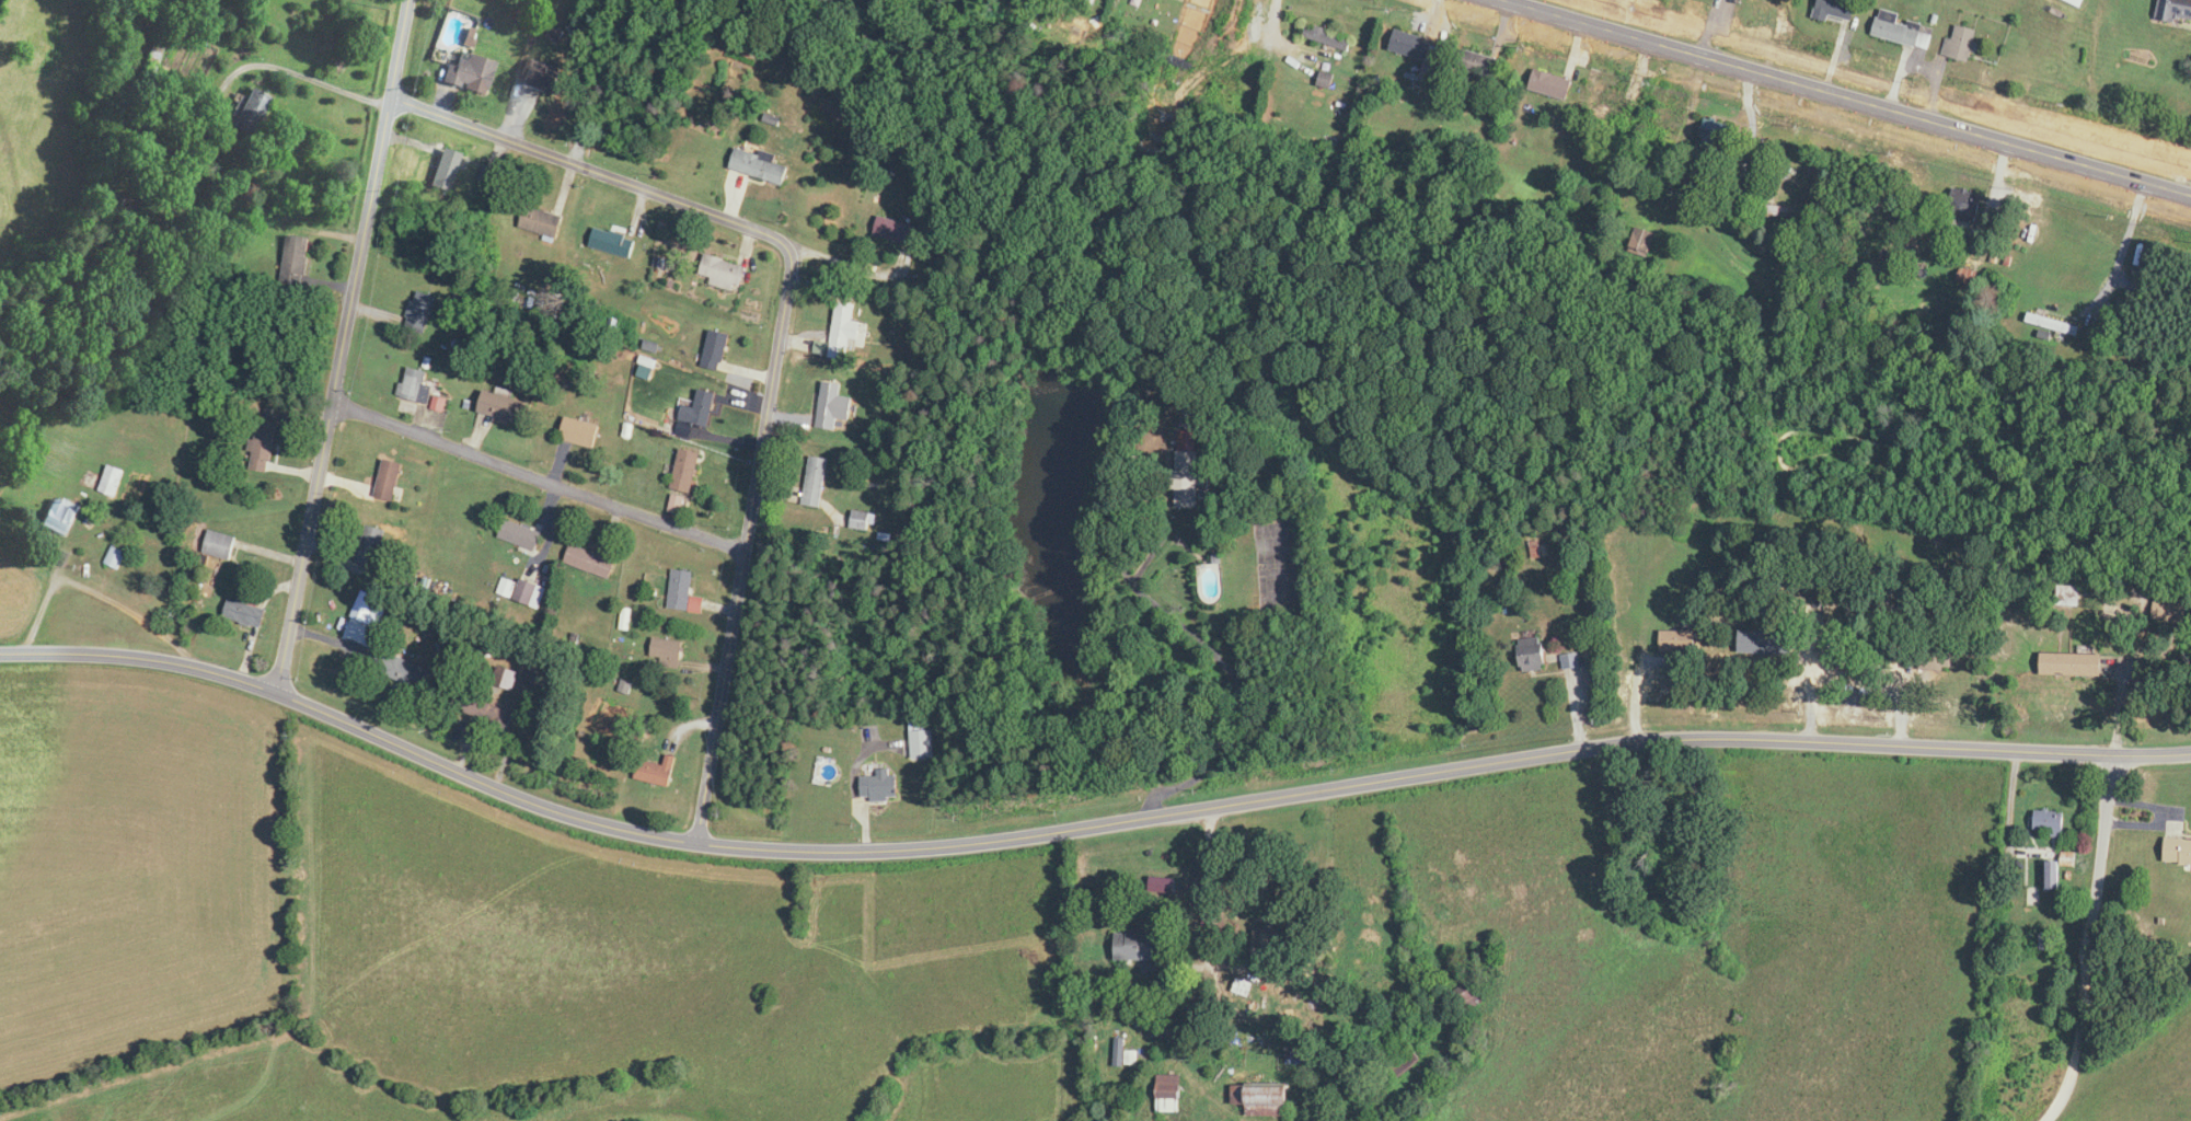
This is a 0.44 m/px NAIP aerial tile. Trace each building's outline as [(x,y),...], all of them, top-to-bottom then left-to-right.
[(1789,0),(1756,0),(1786,10),(1789,0)] [(1855,21),(1859,2),(1851,0),(1822,0),(1817,19),(1831,23),(1833,15),(1855,21)] [(2081,8),(2086,0),(2066,0),(2081,8)] [(2160,20),(2190,26),(2190,0),(2164,0),(2160,20)] [(1875,36),(1929,50),(1935,30),(1902,22),(1903,14),(1883,9),(1875,36)] [(1980,31),(1959,24),(1955,39),(1948,37),(1943,55),(1970,63),(1980,31)] [(1354,41),(1309,26),(1306,37),(1350,51),(1354,41)] [(1393,52),(1441,64),(1446,43),(1398,31),(1393,52)] [(1496,80),(1503,61),(1465,47),(1458,67),(1496,80)] [(456,67),(448,65),(444,80),(489,93),(498,63),(472,55),(470,61),(459,58),(456,67)] [(529,75),(529,79),(536,79),(535,69),(522,70),(522,75),(529,75)] [(1576,81),(1537,72),(1533,91),(1571,100),(1576,81)] [(1631,121),(1639,99),(1602,86),(1595,108),(1631,121)] [(272,98),(250,89),(232,129),(254,138),(272,98)] [(1684,138),(1693,117),(1663,105),(1654,126),(1684,138)] [(1736,129),(1709,122),(1705,141),(1731,147),(1736,129)] [(785,186),(791,167),(776,163),(777,158),(738,146),(731,169),(785,186)] [(431,186),(451,192),(463,154),(443,148),(431,186)] [(557,237),(563,215),(525,206),(520,228),(557,237)] [(920,227),(881,215),(875,236),(914,248),(920,227)] [(631,259),(637,237),(596,226),(591,248),(631,259)] [(1660,236),(1642,227),(1632,249),(1650,258),(1660,236)] [(282,283),(304,286),(312,238),(290,235),(282,283)] [(747,267),(707,254),(700,276),(711,279),(709,283),(739,293),(747,267)] [(440,299),(420,290),(404,326),(424,335),(440,299)] [(840,302),(829,357),(853,362),(860,323),(855,321),(858,306),(840,302)] [(2029,322),(2077,336),(2079,327),(2031,313),(2029,322)] [(733,337),(714,329),(700,365),(719,373),(733,337)] [(430,373),(409,367),(400,396),(422,403),(430,373)] [(1313,406),(1321,406),(1321,381),(1313,381),(1313,406)] [(844,385),(826,382),(818,428),(837,432),(839,418),(852,421),(855,399),(842,397),(844,385)] [(682,423),(713,427),(717,392),(700,390),(698,408),(684,407),(682,423)] [(481,418),(531,427),(536,402),(486,393),(481,418)] [(562,439),(595,449),(602,427),(568,418),(562,439)] [(277,428),(254,426),(249,472),(272,474),(277,428)] [(673,490),(693,495),(703,453),(683,448),(673,490)] [(1203,509),(1205,451),(1178,451),(1177,508),(1203,509)] [(823,509),(831,460),(812,457),(805,506),(823,509)] [(405,464),(386,459),(376,498),(395,503),(405,464)] [(115,498),(127,472),(110,465),(99,491),(115,498)] [(42,525),(68,538),(83,507),(57,495),(42,525)] [(687,499),(674,496),(671,512),(684,514),(687,499)] [(878,516),(855,510),(851,528),(874,534),(878,516)] [(544,532),(507,519),(500,540),(536,553),(544,532)] [(387,530),(366,525),(356,562),(378,568),(387,530)] [(238,538),(211,530),(205,553),(231,561),(238,538)] [(1542,545),(1533,546),(1535,557),(1543,556),(1542,545)] [(618,558),(572,546),(567,566),(613,578),(618,558)] [(106,563),(119,569),(126,552),(114,547),(106,563)] [(674,570),(670,609),(704,612),(705,599),(692,597),(695,572),(674,570)] [(499,594),(512,598),(517,583),(505,579),(499,594)] [(548,589),(523,579),(515,601),(541,610),(548,589)] [(2061,605),(2082,605),(2082,586),(2061,586),(2061,605)] [(268,613),(239,601),(232,618),(261,630),(268,613)] [(1662,654),(1697,654),(1697,631),(1662,631),(1662,654)] [(1741,654),(1794,655),(1795,634),(1742,632),(1741,654)] [(683,668),(685,641),(654,639),(653,657),(663,658),(662,667),(683,668)] [(1521,639),(1521,671),(1546,671),(1546,639),(1521,639)] [(378,650),(370,671),(428,693),(436,671),(378,650)] [(447,702),(512,733),(521,713),(457,682),(447,702)] [(935,722),(912,722),(912,741),(907,741),(907,759),(935,759),(935,722)] [(881,741),(881,727),(863,727),(863,741),(881,741)] [(679,758),(668,755),(665,767),(642,761),(637,779),(671,788),(679,758)] [(863,777),(863,801),(900,801),(901,772),(879,772),(879,777),(863,777)] [(2039,829),(2058,829),(2058,835),(2068,835),(2068,809),(2039,809),(2039,829)] [(2171,836),(2170,862),(2190,863),(2190,837),(2171,836)] [(1119,929),(1119,961),(1165,961),(1165,929),(1119,929)] [(1480,984),(1457,997),(1466,1014),(1490,1002),(1480,984)] [(1183,1074),(1159,1074),(1159,1108),(1183,1108),(1183,1074)] [(1293,1086),(1249,1086),(1249,1116),(1293,1116),(1293,1086)]
